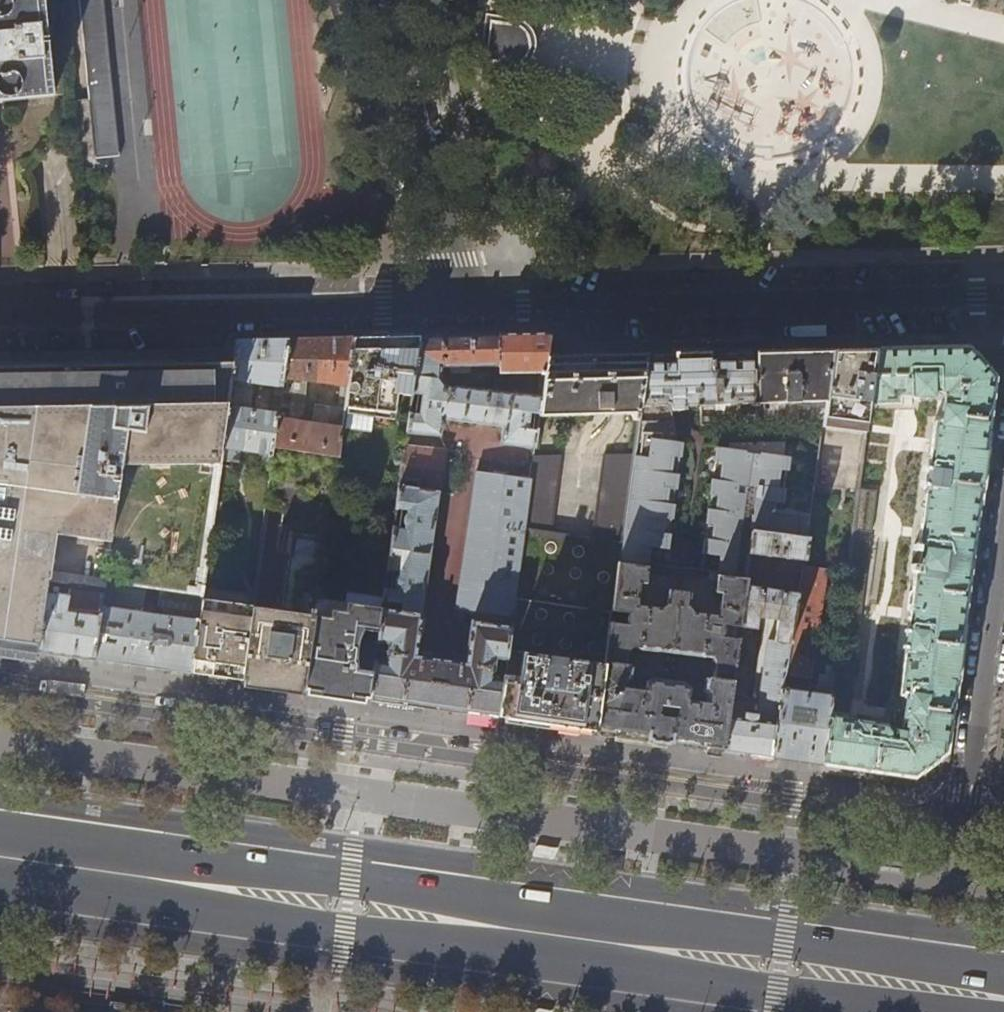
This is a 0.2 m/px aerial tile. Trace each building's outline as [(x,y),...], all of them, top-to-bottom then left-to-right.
[(46,95),(37,0),(0,0),(0,99),(46,95)] [(88,101),(113,98),(104,0),(78,0),(88,101)] [(494,60),(498,24),(506,25),(508,8),(507,5),(504,2),(500,2),(496,3),(494,7),(485,75),(485,78),(486,80),(488,82),(490,83),(494,83),(497,80),(498,79),(499,70),(499,60),(494,60)] [(113,98),(88,101),(94,160),(119,157),(113,98)] [(521,334),(498,334),(499,366),(499,374),(544,373),(546,358),(549,333),(521,334)] [(499,366),(498,334),(453,335),(419,336),(414,376),(438,379),(440,367),(451,367),(451,373),(468,373),(468,367),(499,366)] [(380,337),(354,337),(344,408),(395,413),(397,394),(411,396),(414,376),(419,336),(380,337)] [(337,455),(344,408),(354,337),(321,338),(288,339),(273,446),(337,455)] [(263,465),(271,465),(273,446),(288,339),(260,339),(237,340),(234,362),(222,448),(264,455),(263,465)] [(876,350),(869,404),(897,403),(897,396),(937,396),(937,393),(942,393),(943,403),(938,402),(938,408),(943,409),(941,422),(934,422),(928,466),(923,466),(922,472),(927,473),(926,482),(921,481),(920,488),(926,488),(918,546),(914,545),(913,551),(919,552),(917,566),(911,565),(910,572),(914,573),(912,590),(909,593),(907,609),(909,611),(907,629),(902,629),(901,635),(906,635),(905,645),(899,645),(898,651),(904,652),(898,694),(900,695),(899,700),(904,701),(904,705),(899,705),(898,711),(891,710),(889,724),(829,716),(822,764),(849,767),(913,777),(946,752),(949,729),(968,579),(985,446),(994,378),(967,347),(920,349),(876,350)] [(851,350),(833,351),(824,419),(866,426),(869,404),(876,350),(851,350)] [(621,544),(619,558),(666,565),(682,450),(678,450),(673,406),(706,405),(706,423),(772,422),(772,420),(824,419),(833,351),(801,352),(707,354),(646,355),(638,414),(633,454),(621,544)] [(565,358),(546,358),(544,373),(541,397),(538,416),(638,414),(646,355),(618,356),(565,358)] [(37,651),(48,581),(104,589),(106,581),(145,587),(158,589),(201,596),(222,448),(234,362),(177,363),(100,365),(13,367),(0,367),(0,646),(37,651)] [(438,380),(438,379),(414,376),(411,396),(406,432),(439,435),(442,418),(503,426),(501,442),(534,446),(538,416),(541,397),(443,385),(438,380)] [(835,665),(831,697),(856,700),(885,461),(889,462),(892,433),(866,430),(835,665)] [(721,456),(705,570),(710,570),(747,576),(750,554),(753,529),(808,537),(812,510),(798,508),(782,506),(788,462),(784,461),(787,440),(732,445),(730,457),(721,456)] [(382,608),(377,640),(389,642),(386,662),(375,661),(369,699),(434,708),(498,717),(503,679),(493,678),(495,657),(506,659),(523,529),(530,476),(475,469),(456,606),(472,608),(466,662),(416,656),(444,448),(404,444),(397,499),(396,508),(407,509),(407,513),(405,518),(405,525),(405,528),(393,527),(387,568),(399,569),(398,573),(396,576),(395,580),(395,583),(397,587),(396,589),(385,587),(383,601),(402,603),(401,611),(382,608)] [(329,506),(331,489),(332,489),(337,455),(273,446),(271,465),(265,505),(283,507),(280,532),(289,533),(287,553),(292,554),(285,610),(252,606),(242,681),(267,684),(302,689),(319,571),(329,506)] [(604,455),(593,540),(621,544),(633,454),(604,455)] [(530,476),(523,529),(551,533),(560,455),(533,456),(530,476)] [(812,510),(813,502),(799,501),(798,508),(812,510)] [(551,533),(523,529),(506,659),(503,679),(498,717),(547,724),(570,728),(595,731),(619,558),(621,544),(593,540),(551,533)] [(805,562),(808,537),(753,529),(750,554),(805,562)] [(322,556),(321,564),(328,565),(329,557),(322,556)] [(647,570),(702,578),(703,569),(666,565),(619,558),(595,731),(606,733),(680,743),(722,749),(731,687),(740,627),(745,587),(747,576),(710,570),(709,578),(716,579),(715,591),(720,592),(718,614),(693,610),(689,606),(690,592),(668,589),(665,602),(660,607),(638,604),(640,581),(646,582),(647,570)] [(801,566),(797,594),(772,756),(817,763),(822,764),(829,716),(831,697),(835,665),(828,665),(826,675),(819,674),(817,693),(809,692),(827,569),(801,566)] [(334,654),(346,574),(319,571),(302,689),(334,694),(369,699),(375,661),(375,660),(334,654)] [(95,660),(104,589),(48,581),(37,651),(43,652),(95,660)] [(142,612),(145,587),(106,581),(104,589),(95,660),(142,666),(190,673),(201,597),(201,596),(158,589),(155,614),(142,612)] [(797,594),(745,587),(740,627),(762,631),(753,697),(746,696),(736,687),(731,687),(722,749),(749,753),(772,756),(797,594)] [(252,606),(201,597),(190,673),(231,679),(242,681),(252,606)] [(134,1005),(111,1002),(110,1011),(133,1011),(134,1005)]
